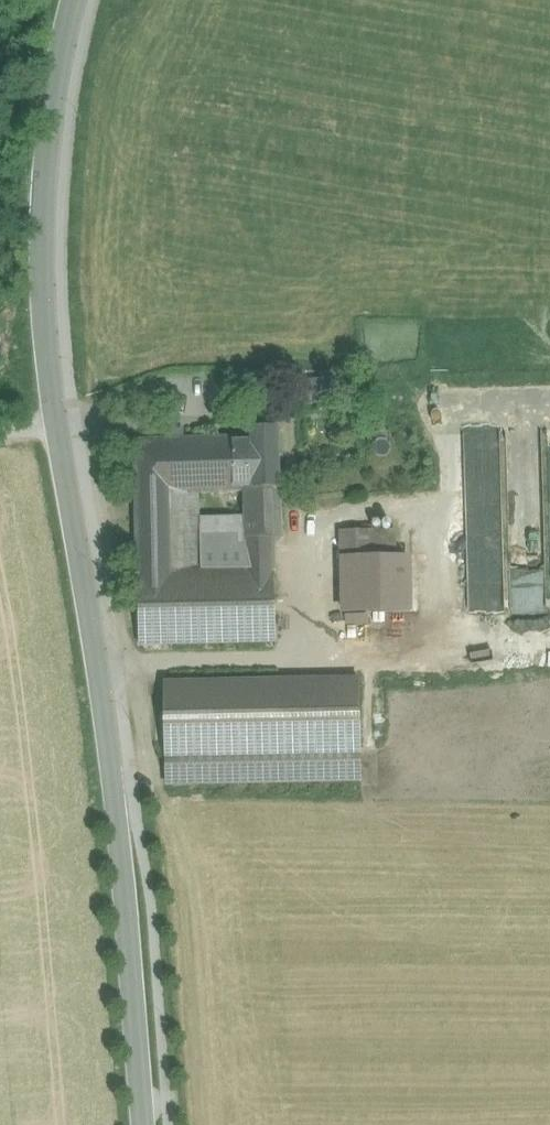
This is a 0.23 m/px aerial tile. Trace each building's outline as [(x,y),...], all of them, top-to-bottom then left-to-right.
[(234,492),(245,492),(245,505),(272,504),(271,491),(281,490),(278,429),(251,430),(251,438),(232,438),(234,492)] [(545,429),(545,453),(510,454),(510,471),(544,471),(544,494),(549,494),(549,429),(545,429)] [(176,493),(234,492),(232,438),(174,440),(176,493)] [(176,493),(174,440),(135,441),(138,541),(171,539),(170,498),(175,497),(176,493)] [(501,611),(501,475),(468,475),(468,611),(501,611)] [(273,566),(272,504),(245,505),(245,514),(246,566),(273,566)] [(199,568),(246,566),(245,514),(198,516),(199,568)] [(342,532),(343,559),(394,558),(393,530),(342,532)] [(192,539),(171,539),(138,541),(138,571),(193,569),(192,539)] [(409,559),(394,558),(343,559),(344,613),(410,612),(409,559)] [(275,644),(273,566),(246,566),(199,568),(193,569),(138,571),(139,646),(275,644)] [(357,682),(164,685),(166,783),(361,780),(357,682)]
